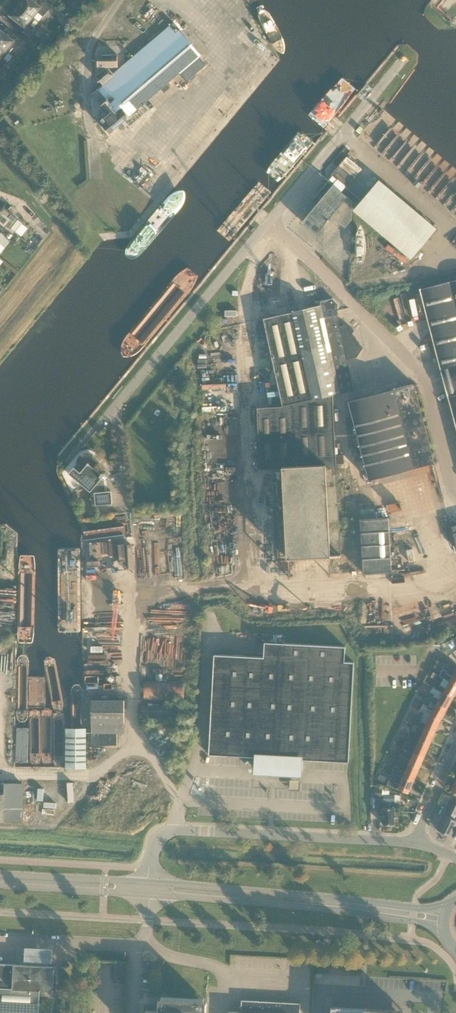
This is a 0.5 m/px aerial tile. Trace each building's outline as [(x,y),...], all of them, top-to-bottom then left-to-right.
[(33,17),(37,12),(43,17),(51,7),(41,0),(37,5),(32,0),(20,0),(21,2),(18,5),(33,17)] [(36,19),(33,17),(18,5),(15,9),(14,8),(9,14),(22,24),(18,29),(27,36),(35,27),(31,25),(36,19)] [(100,122),(110,134),(125,121),(130,127),(155,106),(149,100),(180,74),(187,81),(207,64),(200,56),(202,55),(175,22),(113,74),(109,69),(105,69),(97,76),(104,84),(98,89),(104,96),(98,101),(102,105),(101,105),(106,111),(99,117),(103,120),(100,122)] [(9,53),(13,48),(16,50),(24,41),(14,33),(10,38),(0,30),(0,46),(9,53)] [(37,48),(41,51),(46,46),(42,42),(37,48)] [(9,53),(0,46),(0,70),(7,61),(4,58),(9,53)] [(118,67),(118,55),(98,55),(98,67),(118,67)] [(372,132),(426,179),(437,166),(406,138),(383,118),(372,132)] [(347,187),(362,169),(347,156),(331,174),(333,176),(337,179),(347,187)] [(413,183),(418,187),(421,183),(416,179),(413,183)] [(354,210),(410,260),(436,231),(379,181),(361,201),(358,205),(354,210)] [(352,202),(329,182),(313,200),(317,204),(302,223),(316,234),(332,216),(345,228),(352,220),(352,202)] [(361,201),(352,193),(349,197),(358,205),(361,201)] [(12,207),(8,211),(4,207),(1,212),(0,212),(0,228),(3,231),(3,230),(6,225),(11,229),(16,232),(23,223),(18,219),(14,215),(17,211),(12,207)] [(421,289),(421,288),(420,289),(455,427),(455,280),(421,289)] [(343,326),(341,327),(337,311),(338,311),(338,304),(333,299),(322,302),(321,306),(294,312),(264,319),(283,406),(283,407),(258,408),(261,469),(283,468),(287,556),(341,554),(336,464),(345,464),(344,455),(336,456),(333,395),(354,390),(348,360),(357,357),(364,347),(359,344),(360,342),(356,339),(357,337),(352,334),(354,330),(344,324),(343,326)] [(360,443),(369,480),(435,463),(415,384),(349,402),(358,435),(360,443)] [(68,473),(91,491),(92,490),(94,492),(95,505),(112,503),(111,491),(102,491),(101,481),(102,479),(104,480),(106,479),(108,477),(108,475),(107,473),(105,472),(102,472),(100,473),(94,468),(99,462),(92,455),(92,456),(90,455),(89,454),(87,454),(86,454),(84,455),(82,456),(81,457),(80,459),(79,460),(79,462),(79,463),(79,465),(74,466),(68,473)] [(361,508),(361,517),(374,517),(373,508),(361,508)] [(362,519),(363,572),(391,572),(389,518),(362,519)] [(346,544),(353,544),(352,531),(345,531),(346,544)] [(345,646),(284,643),(283,658),(214,655),(209,754),(255,757),(254,767),(302,769),(303,759),(349,762),(354,662),(344,661),(345,646)] [(434,666),(438,669),(442,662),(437,660),(434,666)] [(437,674),(430,669),(427,674),(435,678),(437,674)] [(452,676),(446,673),(447,671),(443,669),(440,675),(450,681),(450,680),(455,683),(455,670),(452,676)] [(455,692),(455,683),(450,680),(450,681),(446,688),(440,685),(441,683),(437,680),(433,687),(443,693),(444,692),(453,697),(455,692)] [(144,699),(184,699),(184,682),(144,682),(144,699)] [(433,687),(426,698),(437,704),(437,703),(447,708),(453,697),(444,692),(443,693),(433,687)] [(420,709),(423,703),(415,699),(412,705),(420,709)] [(126,701),(93,701),(93,723),(93,745),(118,746),(118,734),(125,734),(125,724),(126,701)] [(440,720),(447,708),(437,703),(437,704),(433,711),(427,708),(428,706),(424,703),(420,710),(430,716),(431,715),(440,720)] [(407,721),(413,724),(416,717),(410,714),(407,721)] [(435,732),(440,720),(431,715),(430,716),(427,724),(420,721),(421,719),(417,717),(414,724),(418,726),(424,729),(425,728),(435,732)] [(430,744),(435,732),(425,728),(424,729),(418,726),(415,731),(411,729),(408,736),(411,737),(419,741),(420,739),(430,744)] [(424,756),(430,744),(420,739),(419,741),(411,737),(409,742),(406,741),(403,748),(414,753),(414,752),(424,756)] [(419,769),(424,756),(414,752),(414,753),(411,760),(404,757),(405,755),(401,753),(398,760),(408,765),(409,764),(419,769)] [(395,767),(393,766),(393,765),(387,762),(384,769),(403,777),(403,776),(414,781),(419,769),(409,764),(408,765),(405,772),(399,769),(400,768),(395,766),(395,767)] [(408,793),(414,781),(403,776),(403,777),(400,784),(394,782),(394,780),(390,778),(387,785),(398,790),(399,789),(408,793)] [(290,788),(299,789),(300,780),(291,779),(290,788)] [(0,783),(0,821),(4,821),(4,820),(22,821),(22,783),(0,783)] [(372,796),(382,797),(383,788),(372,788),(372,796)] [(383,824),(394,824),(395,802),(384,801),(384,797),(375,797),(375,810),(383,810),(383,824)] [(419,801),(413,798),(409,809),(415,811),(419,801)] [(453,798),(450,804),(451,805),(439,830),(451,836),(455,825),(455,820),(454,819),(455,815),(455,799),(453,798)] [(52,950),(24,948),(23,963),(51,964),(52,950)] [(42,966),(0,964),(0,1012),(39,1012),(40,991),(42,966)] [(42,966),(40,991),(54,992),(56,966),(54,966),(54,967),(42,966)] [(205,1001),(161,998),(160,1012),(146,1012),(204,1012),(205,1001)] [(301,1003),(242,1000),(241,1012),(229,1011),(229,1012),(300,1012),(301,1003)]
